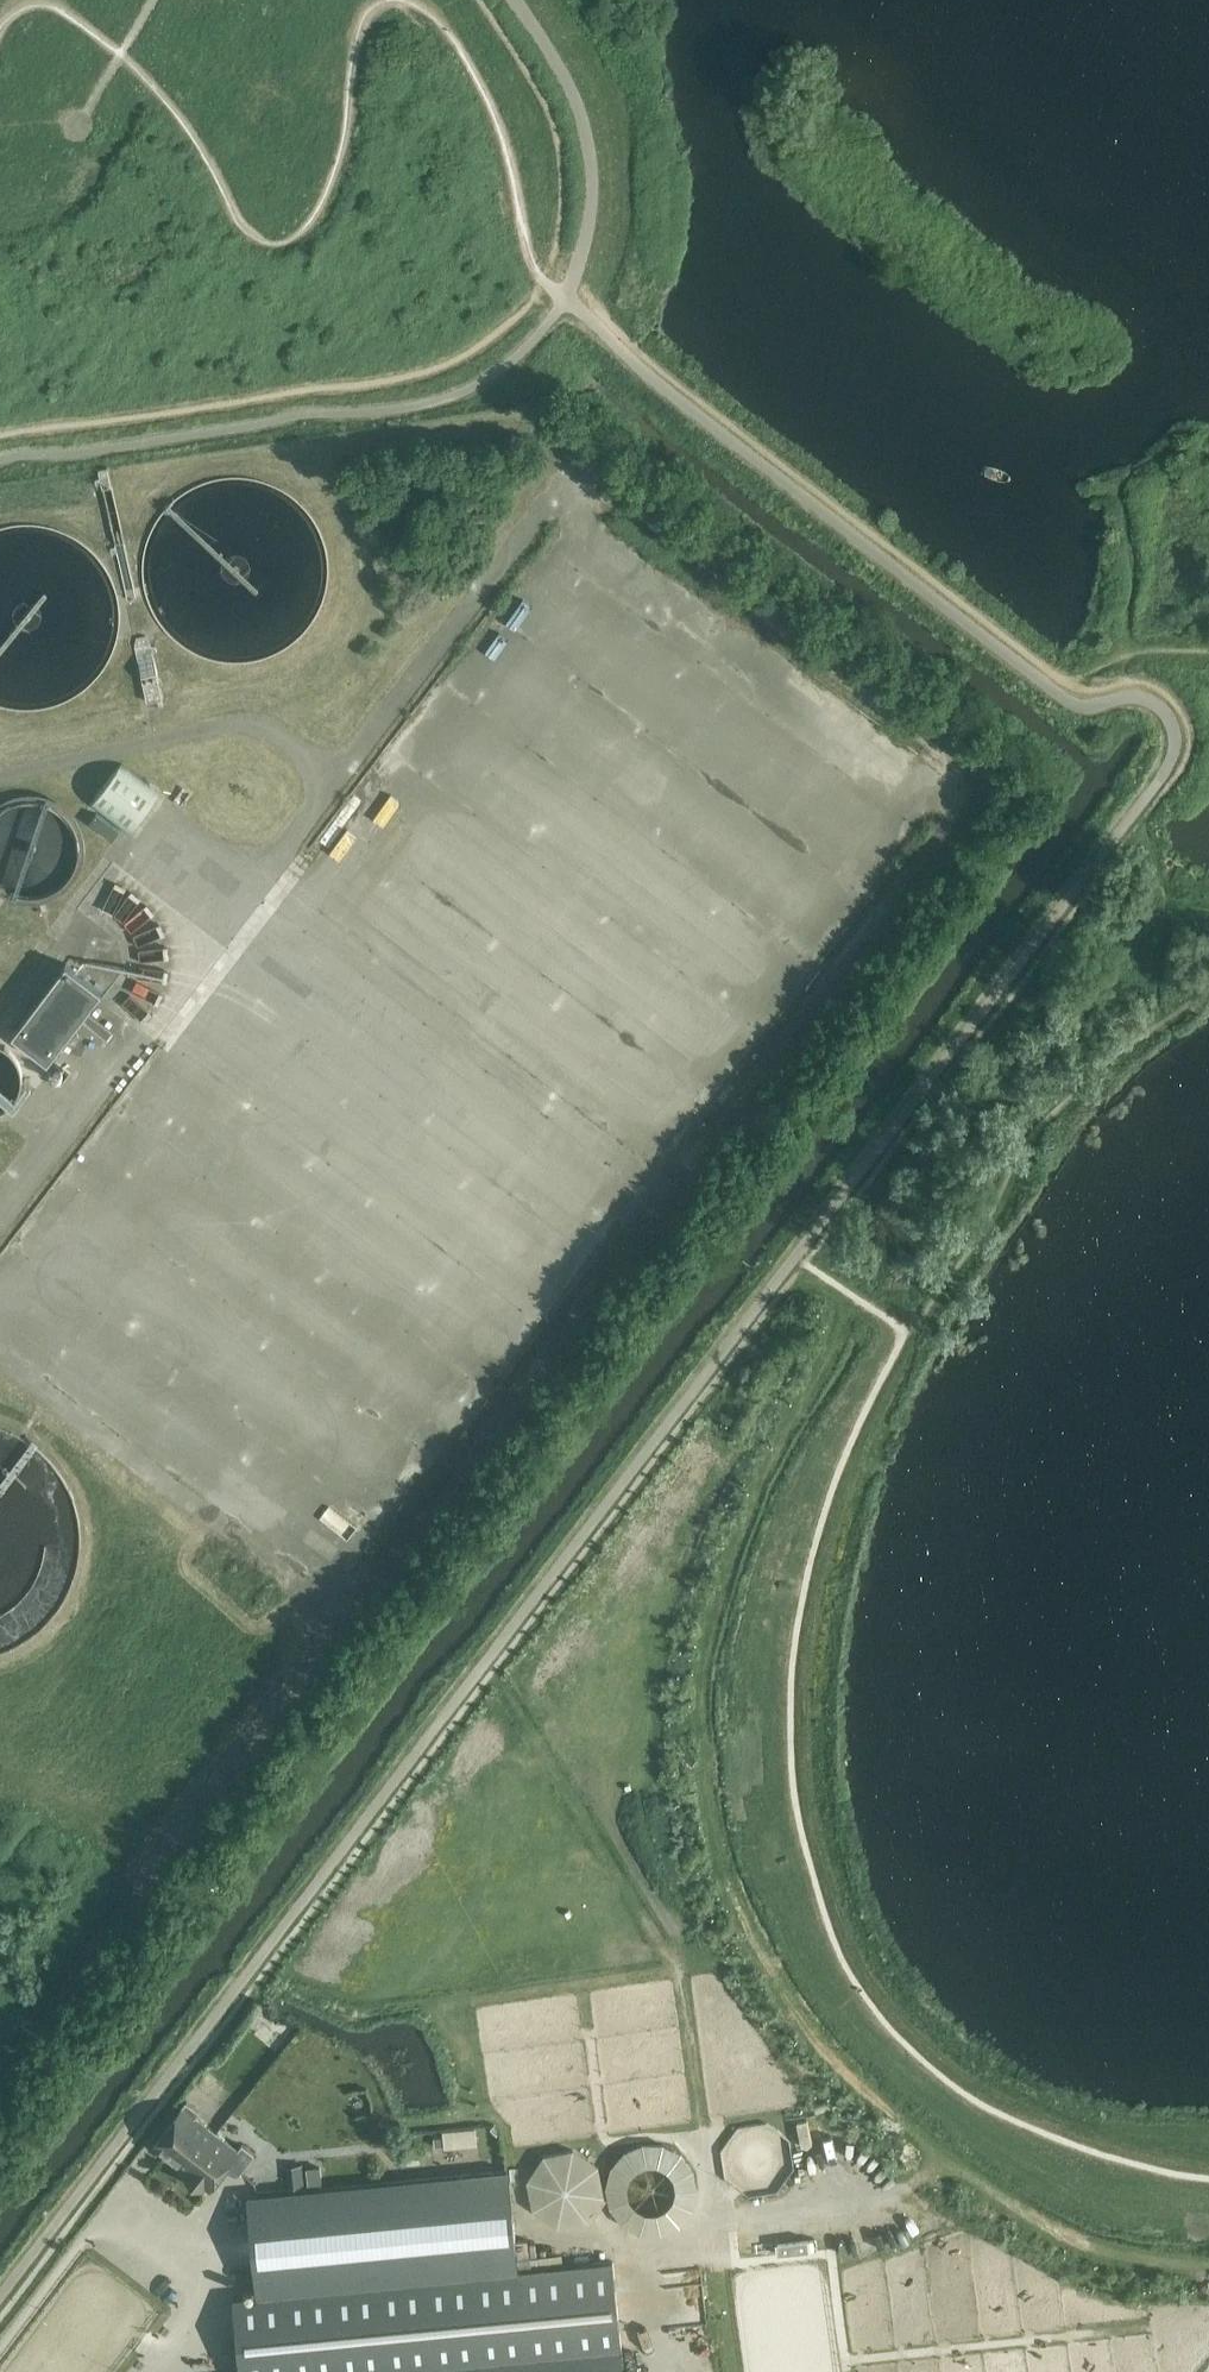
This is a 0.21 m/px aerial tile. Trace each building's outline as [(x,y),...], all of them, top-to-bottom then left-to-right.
[(106,466),(97,468),(101,487),(111,485),(106,466)] [(144,634),(135,636),(134,643),(146,697),(161,694),(149,640),(144,634)] [(121,762),(89,804),(127,832),(159,791),(123,763),(121,762)] [(66,962),(13,1033),(48,1059),(101,989),(66,962)] [(15,1099),(19,1090),(20,1082),(20,1074),(18,1065),(13,1057),(9,1052),(2,1046),(0,1045),(0,1112),(6,1108),(11,1104),(15,1099)] [(128,1106),(152,1122),(167,1099),(144,1083),(128,1106)] [(84,1212),(137,1144),(113,1126),(60,1194),(84,1212)] [(179,2135),(164,2154),(186,2171),(216,2132),(195,2116),(199,2111),(187,2102),(170,2123),(179,2135)] [(216,2132),(186,2171),(184,2174),(203,2188),(205,2185),(209,2189),(224,2170),(238,2175),(254,2154),(242,2144),(238,2149),(216,2132)] [(574,2147),(543,2151),(530,2178),(534,2209),(560,2222),(591,2218),(593,2219),(602,2202),(613,2200),(614,2213),(643,2227),(645,2228),(653,2212),(667,2210),(679,2186),(682,2172),(690,2170),(688,2153),(663,2140),(626,2145),(610,2176),(606,2196),(601,2161),(574,2147)] [(322,2185),(323,2164),(295,2162),(294,2184),(322,2185)] [(508,2172),(248,2196),(258,2296),(518,2271),(508,2172)] [(241,2371),(313,2371),(621,2342),(612,2261),(518,2271),(258,2296),(234,2298),(241,2371)] [(621,2342),(313,2371),(624,2371),(621,2342)]
